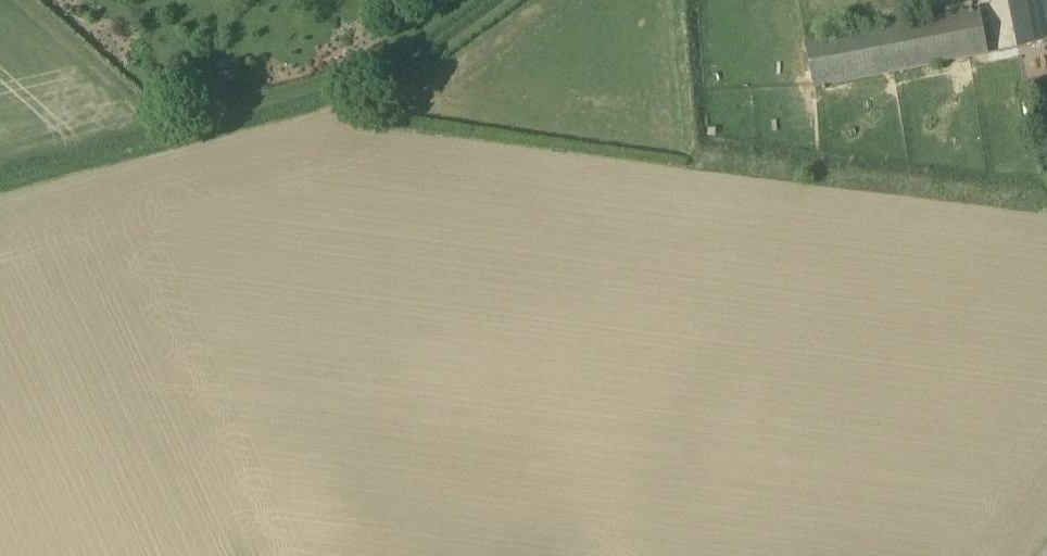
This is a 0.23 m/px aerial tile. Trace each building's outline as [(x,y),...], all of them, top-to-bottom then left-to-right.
[(1017,48),(1046,42),(1046,0),(1007,0),(1017,48)] [(979,9),(805,44),(814,90),(988,55),(979,9)]
